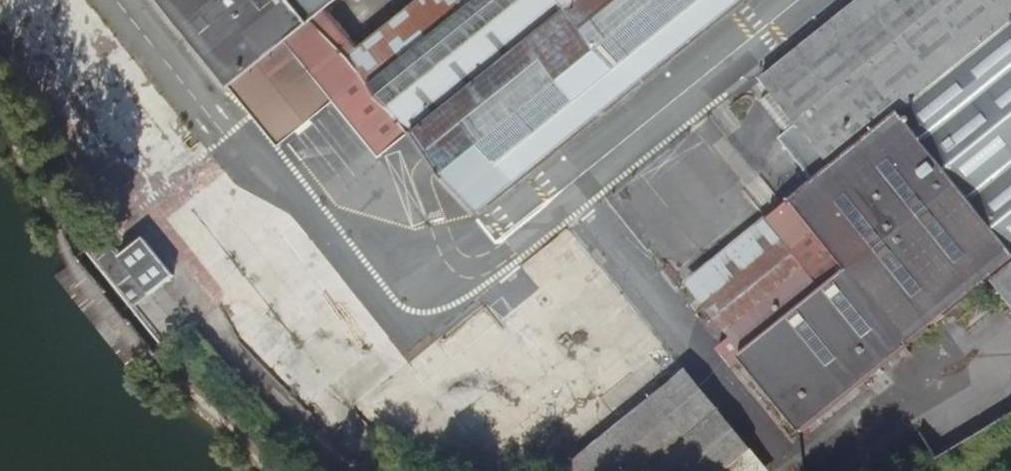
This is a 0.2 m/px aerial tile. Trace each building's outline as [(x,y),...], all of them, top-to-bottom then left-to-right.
[(262,117),(318,72),(290,37),(328,6),(336,0),(167,0),(262,117)] [(360,46),(351,53),(410,126),(477,209),(616,97),(737,0),(417,0),(360,46)] [(708,295),(804,420),(991,277),(1010,300),(1010,0),(862,0),(772,73),(781,86),(769,96),(793,127),(786,133),(817,173),(836,157),(838,160),(771,213),(786,233),(708,295)] [(328,6),(290,37),(318,72),(356,41),(328,6)] [(318,72),(337,96),(336,96),(379,151),(410,126),(351,53),(360,46),(356,41),(318,72)] [(318,72),(262,117),(281,140),(336,96),(337,96),(318,72)] [(771,213),(691,274),(708,295),(786,233),(771,213)] [(144,235),(120,254),(135,273),(149,291),(173,271),(144,235)] [(93,251),(135,303),(149,291),(135,273),(120,254),(109,241),(108,239),(93,251)] [(587,470),(715,470),(742,450),(680,372),(575,455),(587,470)] [(556,470),(587,470),(575,455),(556,470)]
